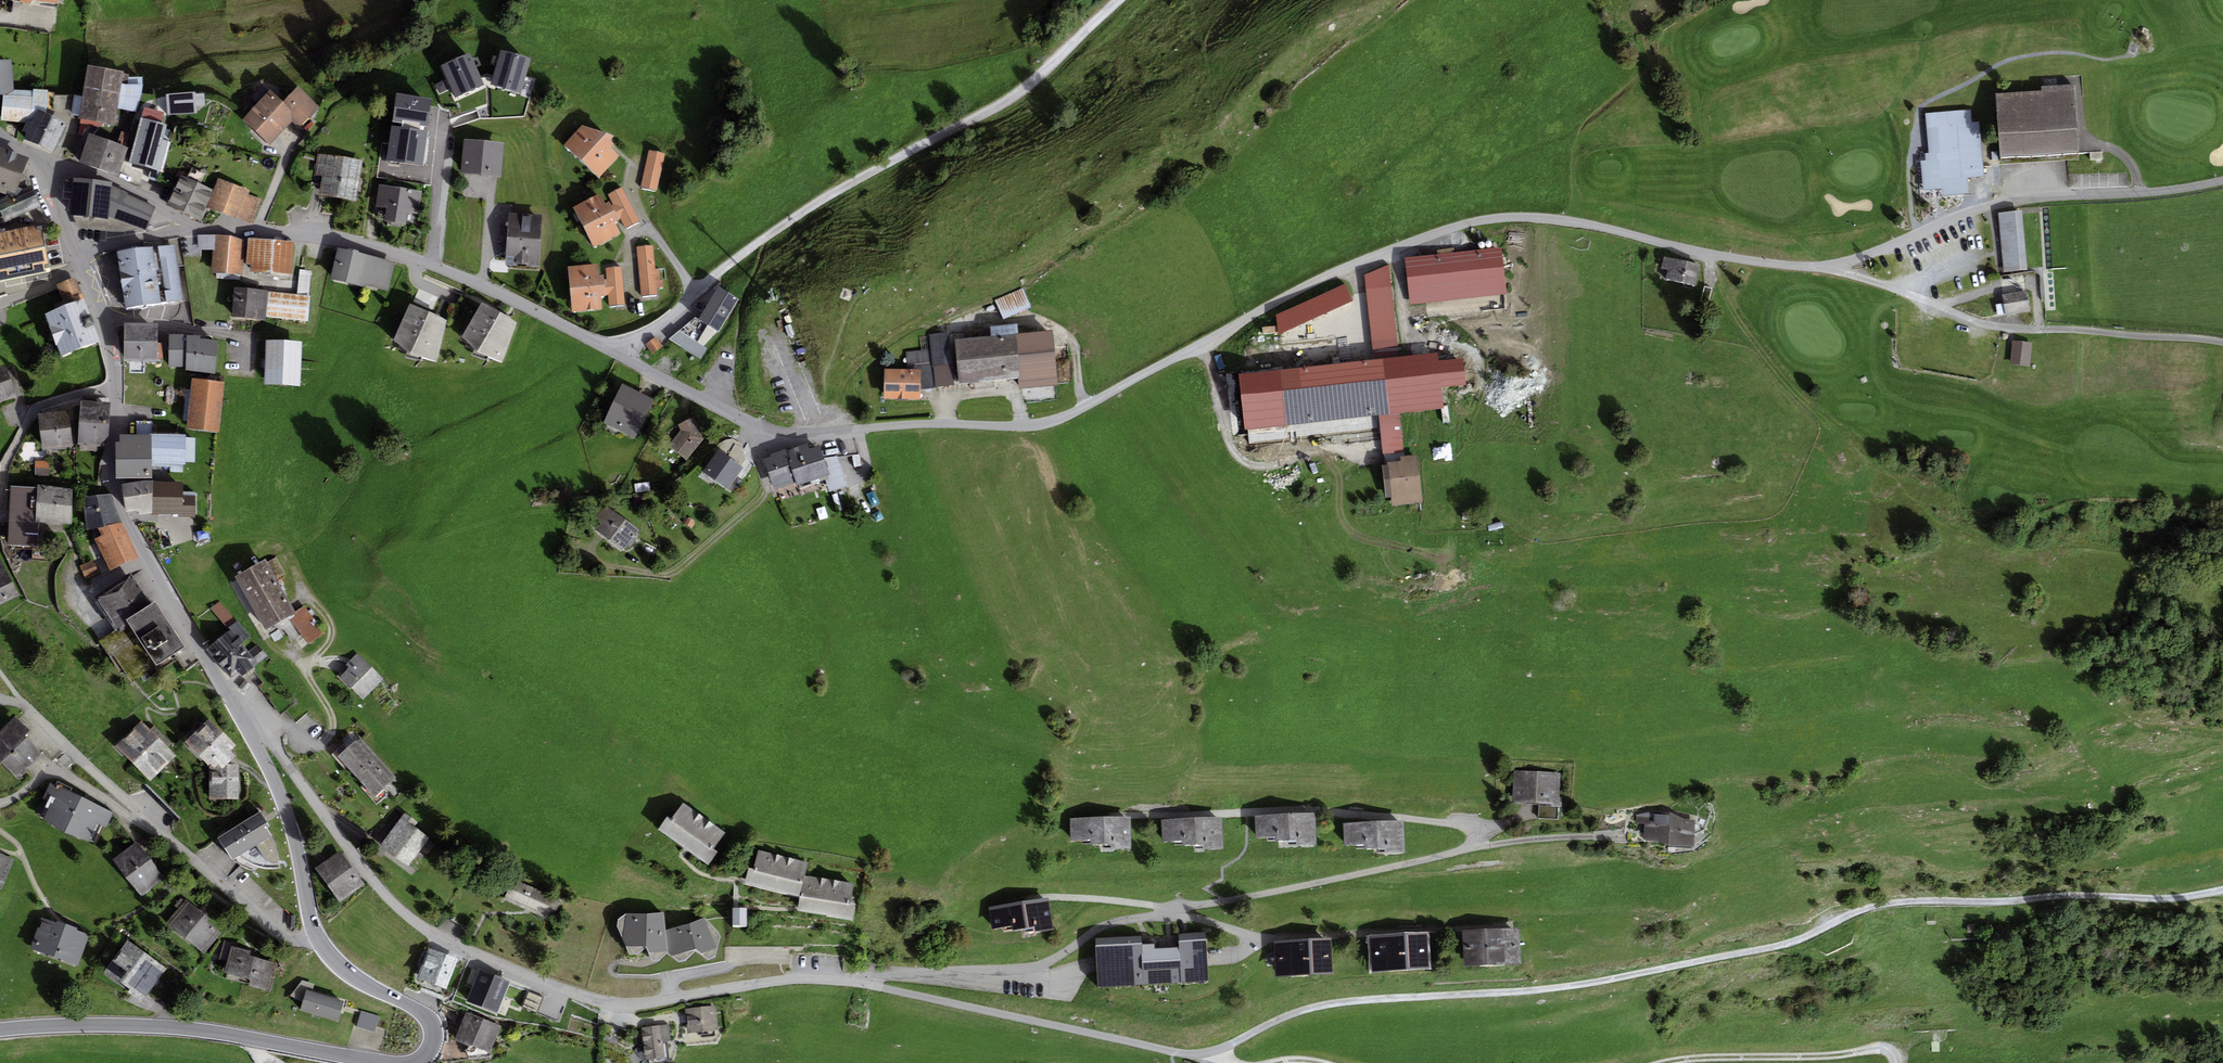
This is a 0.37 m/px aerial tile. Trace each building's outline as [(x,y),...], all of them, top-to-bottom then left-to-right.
[(531,59),(501,50),(495,69),(526,77),(531,59)] [(440,66),(449,83),(477,70),(469,53),(440,66)] [(0,59),(0,96),(3,95),(14,90),(15,90),(12,59),(0,59)] [(124,71),(88,65),(82,97),(79,115),(79,118),(115,124),(117,109),(124,74),(124,71)] [(521,93),(526,77),(495,69),(491,84),(521,93)] [(456,97),(484,84),(477,70),(449,83),(456,97)] [(124,74),(117,109),(136,112),(143,85),(142,76),(129,77),(129,74),(124,74)] [(298,86),(283,102),(271,90),(242,119),(270,146),(293,122),(300,128),(320,107),(298,86)] [(2046,95),(2004,98),(2008,161),(2084,155),(2080,87),(2046,89),(2046,95)] [(34,92),(15,90),(14,90),(3,95),(1,120),(25,124),(27,121),(32,123),(38,109),(46,113),(48,89),(34,88),(34,92)] [(194,92),(166,94),(167,115),(196,113),(195,106),(195,94),(194,92)] [(205,93),(195,94),(195,106),(206,105),(205,93)] [(423,166),(428,131),(419,130),(420,125),(428,126),(432,98),(396,94),(392,121),(403,123),(402,128),(391,126),(386,161),(423,166)] [(71,114),(79,115),(82,97),(75,95),(71,114)] [(142,118),(161,123),(164,113),(145,108),(142,118)] [(52,115),(46,113),(38,109),(32,123),(27,121),(25,124),(22,131),(27,133),(24,138),(39,145),(52,115)] [(1975,113),(1930,116),(1935,183),(1980,180),(1975,113)] [(52,115),(39,145),(55,152),(68,123),(52,115)] [(142,118),(140,117),(129,162),(155,169),(163,140),(167,124),(161,123),(142,118)] [(582,125),(564,144),(600,177),(618,156),(609,148),(614,144),(610,138),(614,136),(582,125)] [(99,169),(109,140),(89,133),(79,162),(99,169)] [(464,139),(461,172),(501,176),(504,143),(464,139)] [(128,147),(109,140),(99,169),(118,175),(128,147)] [(163,140),(155,171),(162,173),(170,142),(163,140)] [(0,147),(0,192),(5,194),(6,190),(15,193),(29,158),(0,147)] [(657,191),(665,153),(648,150),(641,187),(657,191)] [(364,160),(317,153),(314,175),(322,176),(360,181),(364,160)] [(206,207),(214,190),(180,175),(166,206),(200,221),(206,207)] [(358,200),(360,181),(322,176),(319,195),(358,200)] [(214,190),(206,207),(229,215),(253,225),(262,200),(249,195),(251,190),(218,177),(216,182),(214,190)] [(75,216),(108,218),(112,185),(112,182),(74,178),(70,216),(75,216)] [(423,191),(379,184),(375,206),(386,208),(384,220),(406,224),(408,211),(419,213),(423,191)] [(128,193),(112,185),(108,218),(145,232),(156,208),(127,194),(128,193)] [(5,222),(41,206),(32,186),(0,201),(0,210),(5,222)] [(599,194),(573,207),(594,248),(620,234),(614,222),(620,219),(626,229),(640,221),(622,187),(608,195),(611,201),(605,204),(599,194)] [(539,268),(541,215),(507,214),(505,267),(539,268)] [(2026,214),(2001,216),(2007,276),(2031,274),(2026,214)] [(50,272),(41,225),(1,232),(0,228),(0,281),(50,272)] [(215,250),(215,234),(198,235),(198,250),(212,249),(215,250)] [(247,239),(215,234),(215,250),(212,249),(211,273),(242,274),(247,239)] [(144,248),(117,251),(120,279),(179,272),(178,266),(184,265),(180,238),(144,242),(144,248)] [(293,241),(248,238),(246,264),(250,265),(249,270),(291,273),(293,241)] [(659,268),(655,269),(652,245),(636,246),(641,297),(657,295),(657,288),(661,287),(664,287),(663,280),(660,281),(659,268)] [(395,262),(338,248),(331,278),(389,291),(395,262)] [(1502,248),(1406,257),(1410,302),(1506,293),(1502,248)] [(1703,269),(1663,260),(1660,271),(1671,274),(1669,283),(1698,289),(1703,269)] [(597,263),(568,266),(572,312),(602,309),(601,296),(608,295),(609,305),(624,304),(621,266),(606,268),(606,274),(598,275),(597,263)] [(1375,359),(1400,357),(1389,264),(1365,275),(1375,359)] [(299,270),(297,295),(309,296),(311,271),(299,270)] [(179,272),(120,279),(123,307),(183,300),(179,272)] [(65,306),(83,299),(75,278),(57,284),(65,306)] [(1276,314),(1278,335),(1352,301),(1345,284),(1276,314)] [(718,331),(739,299),(719,286),(698,318),(718,331)] [(268,290),(235,287),(232,318),(266,321),(266,318),(268,292),(268,290)] [(995,300),(1003,319),(1032,307),(1023,287),(995,300)] [(297,295),(268,292),(266,318),(308,321),(310,296),(309,296),(297,295)] [(418,305),(449,315),(453,305),(422,294),(418,305)] [(2031,296),(2007,299),(2010,318),(2033,315),(2031,296)] [(65,306),(45,314),(61,357),(100,342),(83,299),(65,306)] [(517,323),(481,302),(462,337),(474,351),(502,363),(517,323)] [(437,361),(446,320),(410,303),(393,340),(411,354),(437,361)] [(704,346),(718,331),(698,318),(695,317),(679,331),(704,346)] [(157,361),(157,323),(124,323),(124,361),(157,361)] [(1053,330),(1016,334),(1021,377),(1017,377),(1019,389),(1022,388),(1058,385),(1053,330)] [(707,348),(704,346),(679,331),(669,339),(701,359),(707,348)] [(949,332),(929,334),(930,350),(905,353),(906,369),(921,370),(921,389),(954,385),(949,332)] [(202,335),(187,335),(188,334),(169,334),(167,367),(186,367),(186,370),(216,373),(220,341),(202,340),(202,335)] [(1016,334),(955,339),(959,382),(1017,377),(1021,377),(1016,334)] [(663,347),(656,337),(645,345),(652,354),(663,347)] [(301,385),(301,340),(266,339),(265,385),(301,385)] [(2036,348),(2016,346),(2013,367),(2033,369),(2036,348)] [(1375,359),(1238,374),(1244,430),(1379,415),(1400,413),(1445,408),(1443,386),(1466,383),(1463,358),(1440,361),(1439,352),(1400,357),(1375,359)] [(0,367),(0,402),(17,396),(6,365),(0,367)] [(906,369),(884,368),(883,398),(920,400),(921,389),(921,370),(906,369)] [(220,432),(224,382),(192,379),(187,429),(220,432)] [(637,438),(654,400),(621,385),(604,423),(637,438)] [(82,400),(80,410),(79,422),(109,425),(111,402),(82,400)] [(80,410),(39,413),(42,450),(77,447),(79,422),(80,410)] [(1400,413),(1379,415),(1383,454),(1404,451),(1400,413)] [(705,440),(694,417),(678,425),(681,430),(669,445),(687,461),(705,440)] [(107,450),(109,425),(79,422),(77,447),(107,450)] [(152,434),(120,434),(120,442),(116,442),(116,459),(152,460),(152,434)] [(186,435),(152,434),(152,460),(152,464),(185,464),(186,435)] [(715,448),(718,450),(741,466),(745,460),(742,443),(730,440),(720,444),(715,448)] [(823,458),(819,446),(809,449),(807,444),(788,450),(791,460),(789,461),(796,482),(797,485),(824,476),(829,475),(823,458)] [(771,457),(763,459),(771,481),(774,490),(796,482),(789,461),(791,460),(788,450),(787,448),(770,454),(771,457)] [(718,450),(702,472),(728,489),(743,468),(741,466),(718,450)] [(1422,502),(1416,455),(1401,457),(1401,460),(1387,462),(1388,465),(1392,497),(1393,506),(1422,502)] [(837,456),(823,458),(829,475),(824,476),(829,492),(847,486),(837,456)] [(152,464),(152,460),(116,459),(116,478),(152,478),(152,464)] [(38,465),(37,476),(48,477),(49,466),(38,465)] [(1386,498),(1392,497),(1388,465),(1382,466),(1386,498)] [(144,480),(122,484),(126,512),(138,509),(139,515),(153,514),(154,481),(144,480)] [(195,495),(182,495),(183,482),(154,481),(153,514),(178,515),(178,517),(195,517),(195,500),(195,495)] [(73,488),(37,484),(37,488),(36,523),(39,523),(72,524),(73,488)] [(36,523),(37,488),(11,486),(8,545),(38,546),(39,523),(36,523)] [(87,530),(98,528),(122,522),(111,493),(84,497),(87,530)] [(640,531),(606,505),(597,517),(602,521),(595,531),(624,552),(640,531)] [(696,523),(688,518),(684,525),(692,529),(696,523)] [(122,522),(98,528),(102,536),(94,539),(111,571),(139,557),(122,522)] [(275,557),(267,562),(277,577),(285,571),(275,557)] [(20,596),(0,558),(0,559),(0,606),(20,596)] [(99,574),(93,560),(79,566),(86,580),(99,574)] [(265,560),(235,576),(265,630),(289,617),(295,613),(294,612),(267,562),(265,560)] [(94,600),(116,632),(129,623),(126,620),(151,603),(132,575),(94,600)] [(151,603),(126,620),(129,623),(116,632),(99,641),(109,657),(113,655),(132,682),(157,665),(185,646),(180,639),(154,601),(151,603)] [(229,628),(237,622),(221,601),(211,609),(227,630),(229,628)] [(304,606),(294,612),(295,613),(289,617),(310,645),(325,634),(304,606)] [(231,630),(205,650),(218,664),(242,645),(251,638),(237,622),(229,628),(231,630)] [(242,645),(218,664),(230,679),(239,672),(243,677),(269,657),(259,645),(248,653),(242,645)] [(384,680),(358,654),(347,665),(349,667),(339,677),(363,701),(373,691),(384,680)] [(245,693),(252,684),(245,680),(239,688),(245,693)] [(0,763),(1,762),(18,779),(43,756),(26,738),(31,733),(16,717),(0,731),(0,762),(0,763)] [(237,745),(210,719),(184,741),(210,767),(210,764),(227,764),(236,755),(230,750),(237,745)] [(141,721),(115,746),(151,782),(176,757),(167,748),(172,743),(155,725),(150,730),(141,721)] [(338,757),(356,776),(377,757),(359,738),(338,757)] [(356,776),(375,797),(396,777),(377,757),(356,776)] [(239,764),(227,764),(210,764),(210,767),(209,799),(238,799),(239,764)] [(1560,773),(1514,770),(1513,801),(1558,803),(1560,773)] [(65,831),(81,795),(51,783),(44,797),(54,803),(44,821),(65,831)] [(81,795),(65,831),(89,842),(97,824),(106,828),(113,812),(104,808),(81,795)] [(668,816),(658,830),(708,866),(718,852),(714,849),(725,833),(683,802),(672,819),(668,816)] [(261,811),(218,838),(232,860),(271,836),(266,828),(270,826),(261,811)] [(1660,841),(1669,846),(1669,845),(1671,813),(1646,812),(1636,815),(1636,823),(1644,824),(1643,840),(1660,841)] [(409,866),(429,838),(414,828),(418,823),(405,813),(401,818),(381,846),(409,866)] [(1684,819),(1671,813),(1669,845),(1669,846),(1694,848),(1695,820),(1684,819)] [(1316,846),(1316,840),(1316,835),(1315,814),(1255,816),(1256,837),(1275,837),(1275,841),(1296,841),(1296,847),(1316,846)] [(1131,849),(1131,843),(1131,838),(1130,817),(1070,818),(1071,840),(1090,839),(1090,844),(1111,843),(1111,849),(1131,849)] [(1223,849),(1223,844),(1223,839),(1222,817),(1162,819),(1162,840),(1182,840),(1182,845),(1202,844),(1202,850),(1223,849)] [(1405,853),(1404,846),(1404,843),(1403,820),(1343,823),(1344,845),(1364,845),(1365,848),(1385,847),(1386,854),(1405,853)] [(138,841),(113,860),(141,897),(166,878),(138,841)] [(748,868),(744,885),(799,897),(804,876),(807,862),(757,850),(753,869),(748,868)] [(340,851),(315,868),(341,903),(365,886),(340,851)] [(1,890),(14,860),(0,854),(0,889),(1,890)] [(854,885),(804,876),(799,897),(796,911),(854,920),(857,905),(850,903),(854,885)] [(512,879),(503,900),(553,921),(562,900),(512,879)] [(1052,924),(1051,919),(1048,898),(989,907),(992,929),(1012,925),(1013,930),(1033,927),(1034,933),(1053,930),(1052,924)] [(183,902),(166,923),(204,954),(221,933),(206,921),(208,917),(186,899),(183,902)] [(747,928),(747,908),(733,908),(733,927),(747,928)] [(663,913),(627,914),(618,918),(617,927),(630,955),(638,954),(646,947),(653,961),(659,960),(668,952),(678,961),(686,960),(697,950),(708,959),(715,957),(721,939),(718,933),(704,918),(666,931),(663,913)] [(57,920),(56,923),(42,918),(31,949),(78,966),(90,935),(77,930),(78,928),(57,920)] [(1519,928),(1462,930),(1463,966),(1521,964),(1519,928)] [(1208,981),(1206,932),(1178,934),(1179,947),(1155,948),(1154,943),(1142,944),(1141,936),(1096,938),(1098,986),(1143,984),(1181,983),(1208,981)] [(1429,932),(1368,936),(1370,971),(1431,968),(1429,932)] [(1274,941),(1275,977),(1333,974),(1331,939),(1274,941)] [(166,969),(127,940),(102,974),(141,1003),(166,969)] [(251,951),(231,946),(232,943),(224,940),(219,959),(227,961),(224,973),(250,979),(248,985),(268,991),(276,963),(250,956),(251,951)] [(447,989),(458,959),(429,948),(418,979),(447,989)] [(497,1013),(510,981),(479,969),(466,1001),(497,1013)] [(303,1002),(306,990),(312,992),(315,983),(302,980),(290,996),(303,1002)] [(303,1002),(300,1011),(338,1021),(344,1001),(312,992),(306,990),(303,1002)] [(530,993),(526,1008),(540,1013),(545,997),(530,993)] [(686,1009),(688,1033),(718,1031),(716,1006),(686,1009)] [(375,1032),(380,1016),(362,1010),(357,1026),(375,1032)] [(465,1013),(455,1040),(490,1053),(500,1026),(465,1013)] [(669,1024),(641,1028),(645,1060),(665,1057),(663,1041),(671,1040),(669,1024)]
